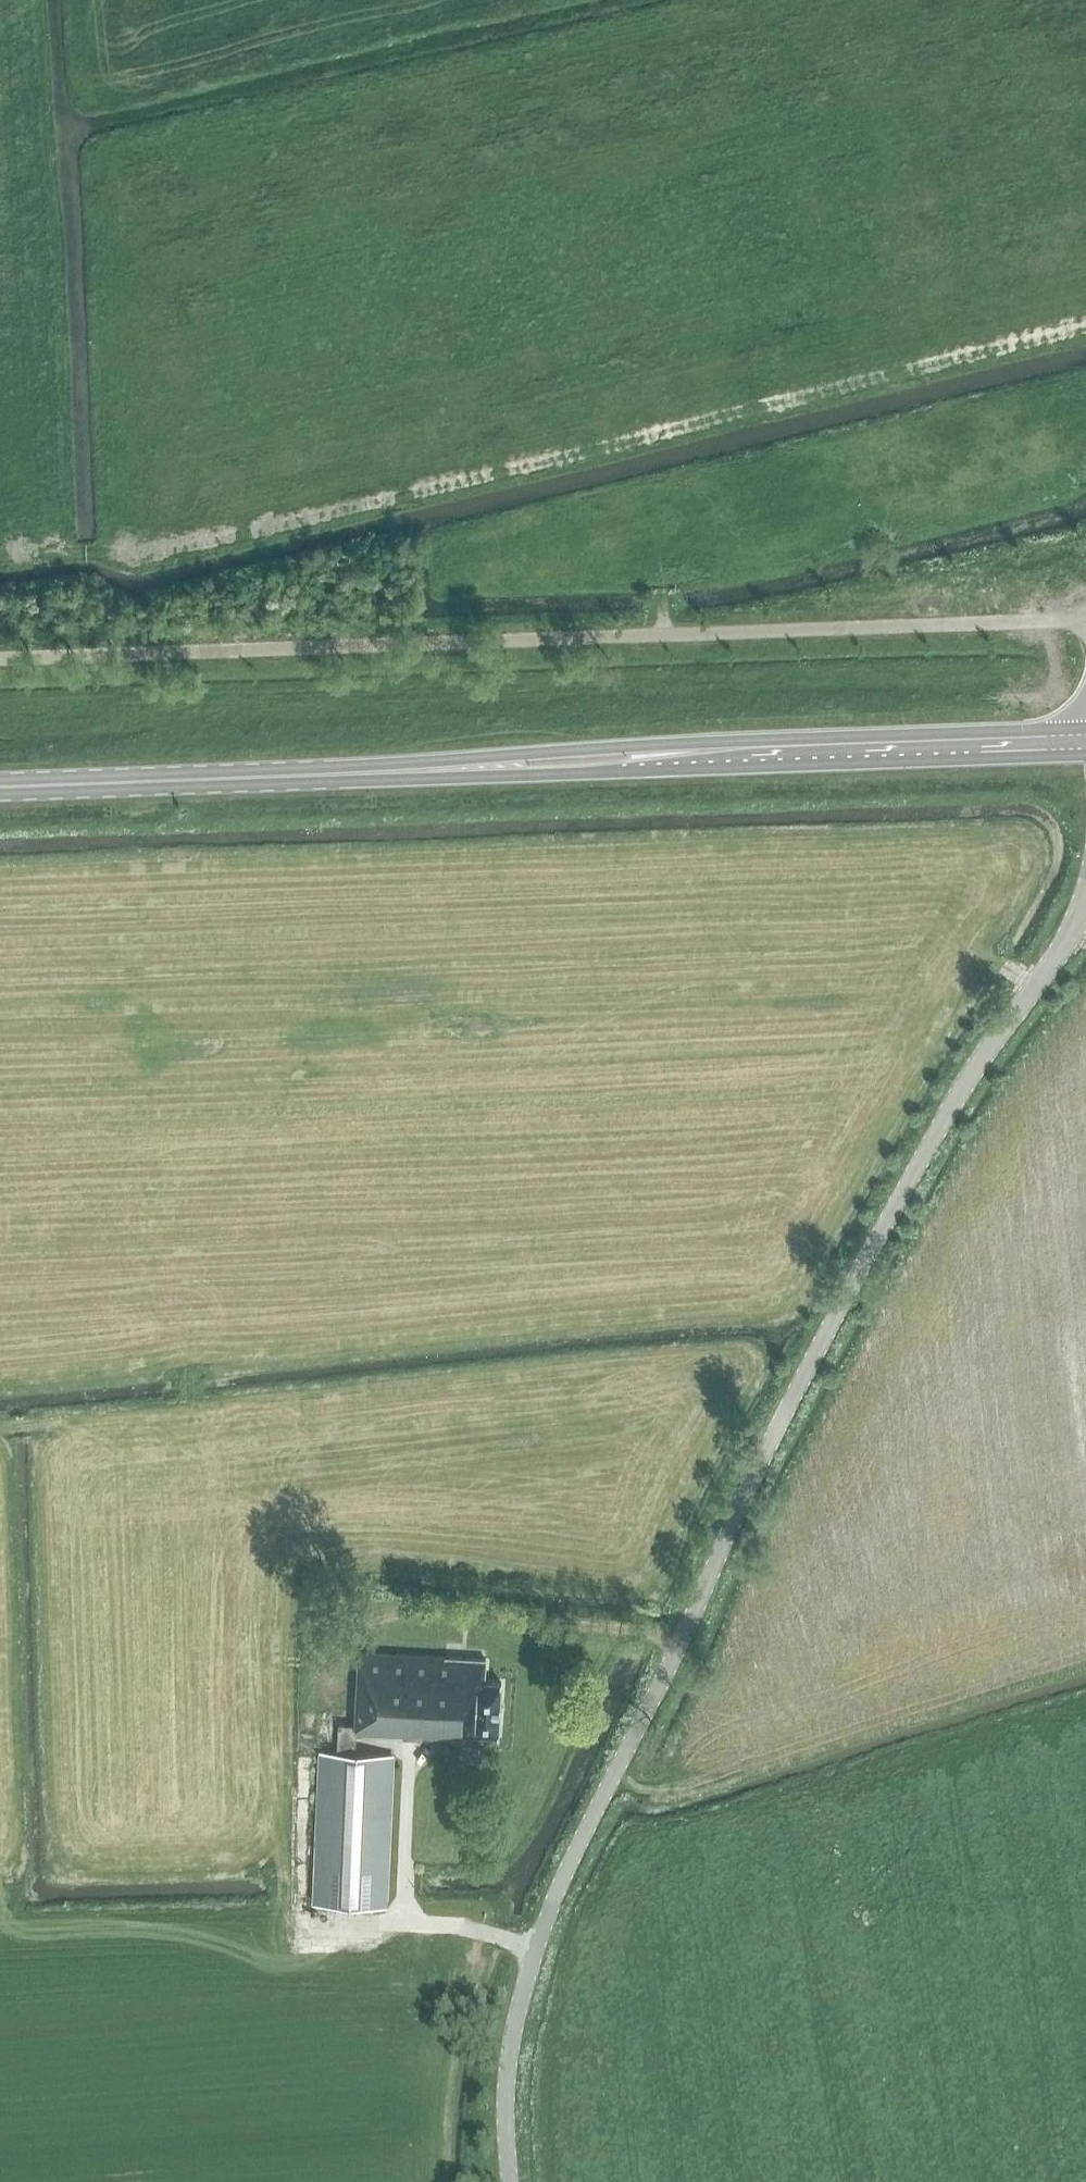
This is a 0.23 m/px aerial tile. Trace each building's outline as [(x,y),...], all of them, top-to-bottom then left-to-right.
[(337,1754),(321,1753),(313,1903),(382,1907),(390,1757),(354,1755),(355,1736),(462,1742),(462,1734),(498,1736),(501,1683),(484,1682),(485,1660),(359,1653),(355,1726),(338,1725),(337,1754)]
